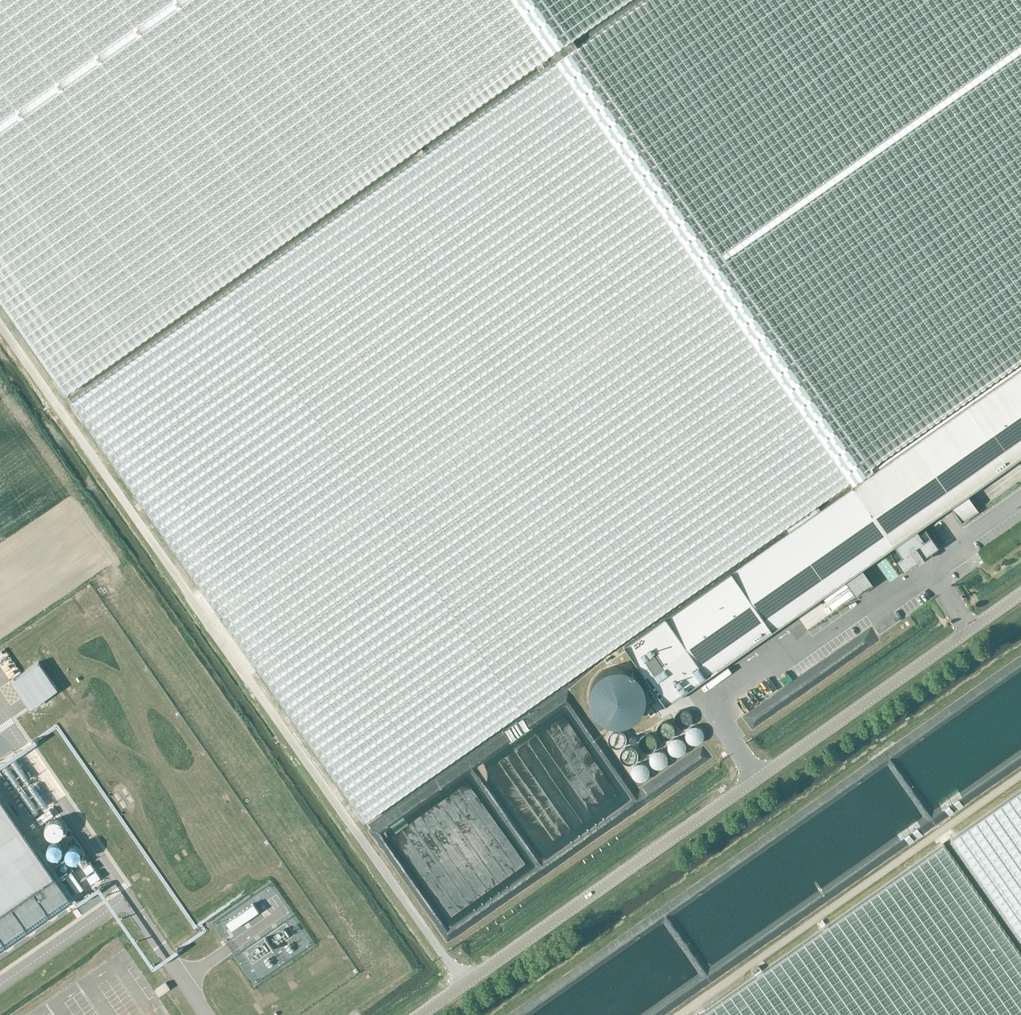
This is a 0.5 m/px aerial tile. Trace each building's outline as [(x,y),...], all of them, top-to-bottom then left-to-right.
[(62,382),(545,42),(557,60),(71,401),(365,819),(851,478),(855,483),(851,486),(894,544),(951,506),(962,521),(978,510),(967,493),(1020,455),(1020,367),(874,470),(870,465),(1020,359),(1020,0),(645,0),(578,48),(571,38),(626,0),(0,0),(0,294),(62,382)] [(707,675),(772,629),(731,570),(666,616),(707,675)] [(589,692),(589,694),(589,697),(590,699),(590,701),(591,704),(592,706),(593,708),(594,710),(596,712),(598,714),(599,716),(601,717),(603,719),(606,720),(608,721),(610,721),(613,722),(615,722),(618,722),(620,722),(623,722),(625,721),(627,721),(630,720),(632,719),(634,717),(636,716),(638,714),(639,712),(641,710),(642,708),(643,706),(644,704),(645,701),(646,699),(646,697),(646,694),(646,692),(646,689),(645,687),(644,684),(643,682),(642,680),(641,678),(639,676),(638,674),(636,672),(634,671),(632,670),(630,668),(627,667),(625,667),(623,666),(620,666),(618,666),(615,666),(613,666),(610,667),(608,667),(606,668),(603,670),(601,671),(599,672),(598,674),(596,676),(594,678),(593,680),(592,682),(591,684),(590,687),(590,689),(589,692)] [(606,727),(601,741),(616,746),(621,731),(606,727)] [(621,742),(613,754),(624,761),(632,749),(621,742)] [(950,838),(1020,939),(1020,788),(950,838)] [(56,872),(0,790),(0,911),(56,872)] [(707,1014),(1020,1014),(1020,956),(944,847),(707,1014)] [(208,907),(215,915),(223,908),(216,900),(208,907)]
